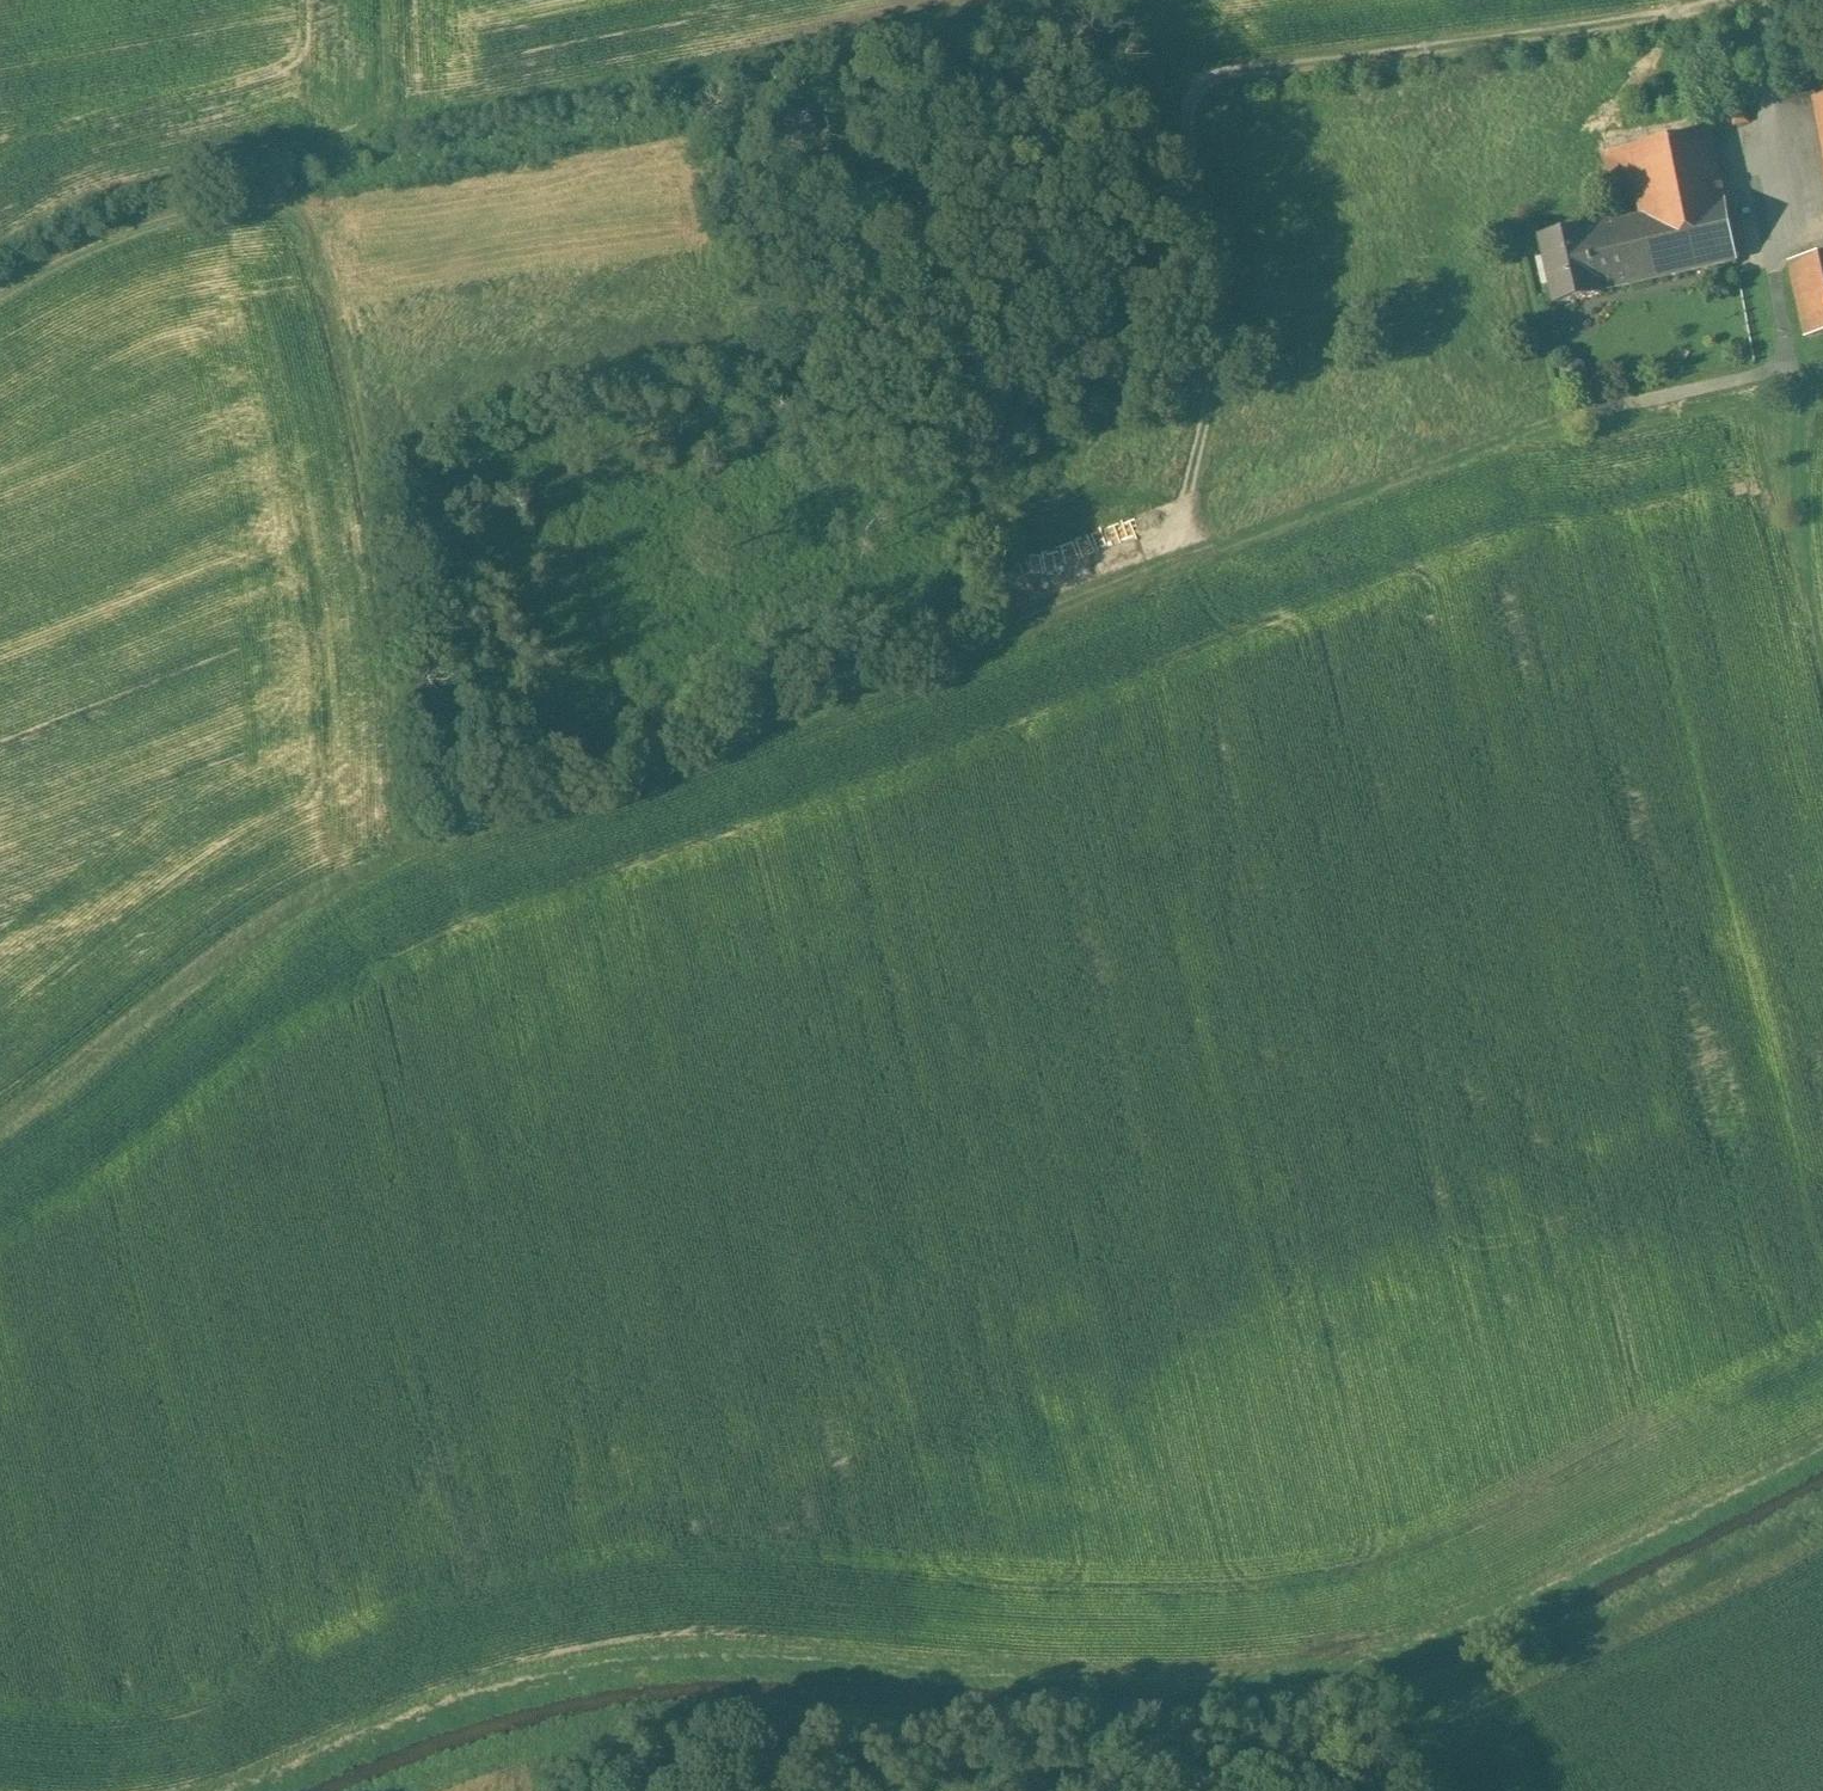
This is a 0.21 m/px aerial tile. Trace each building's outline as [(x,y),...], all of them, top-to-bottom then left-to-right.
[(1814,98),(1822,144),(1822,96),(1814,98)] [(1747,122),(1745,109),(1732,112),(1734,125),(1747,122)] [(1642,218),(1618,223),(1632,284),(1738,261),(1710,130),(1604,153),(1615,203),(1638,198),(1642,218)] [(1632,284),(1618,223),(1587,230),(1586,228),(1540,237),(1545,260),(1539,261),(1544,284),(1550,282),(1555,304),(1601,294),(1601,291),(1632,284)] [(1791,262),(1808,337),(1822,334),(1822,255),(1791,262)]
